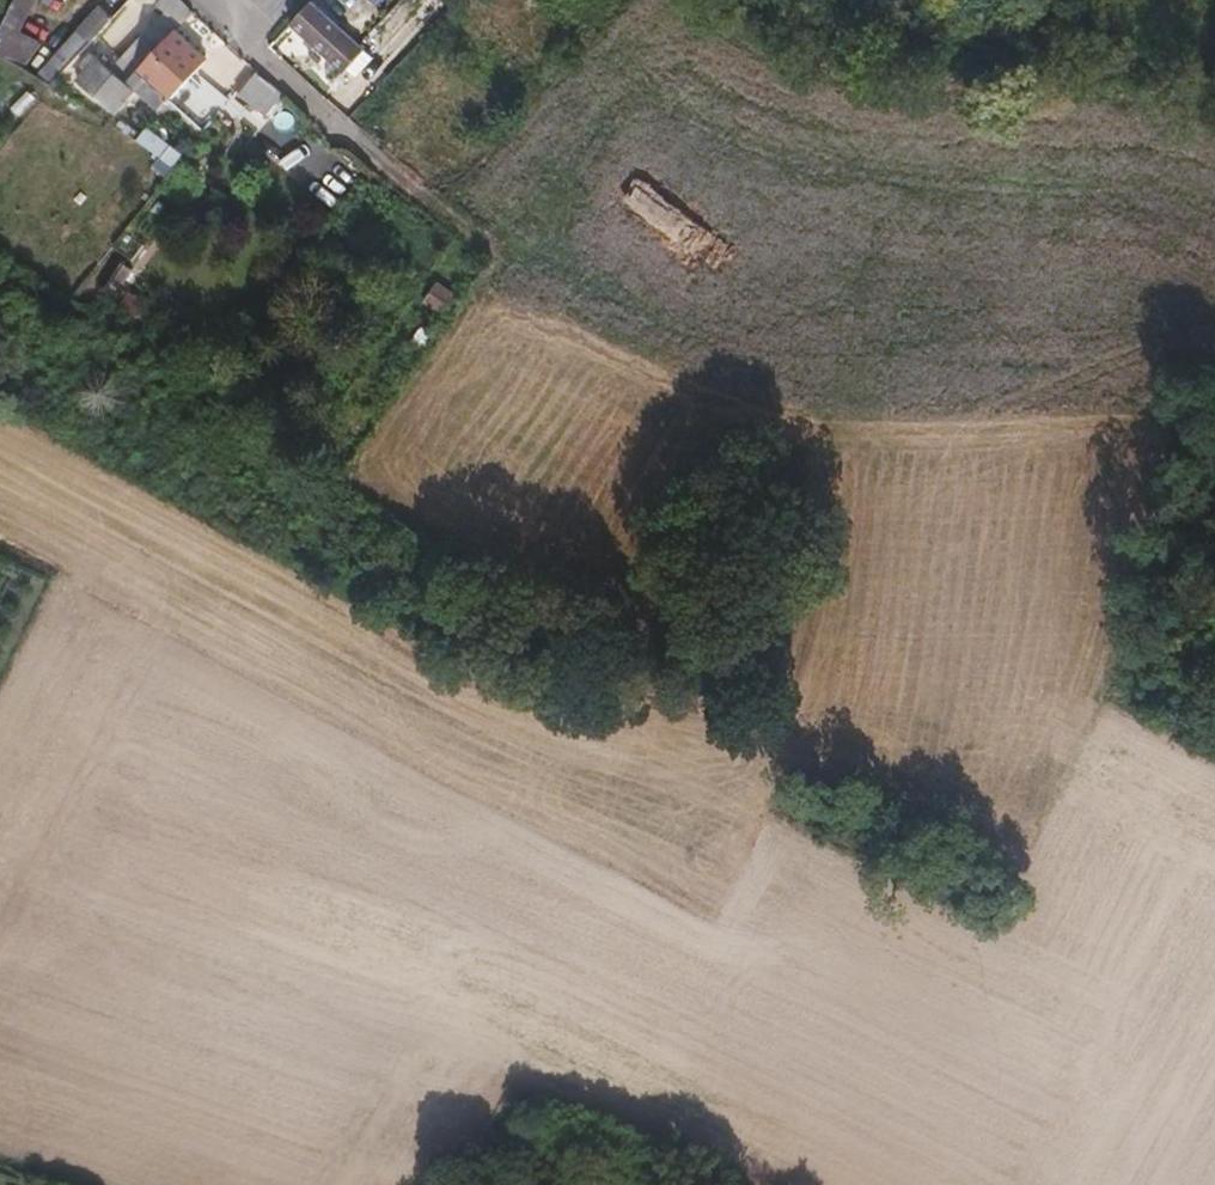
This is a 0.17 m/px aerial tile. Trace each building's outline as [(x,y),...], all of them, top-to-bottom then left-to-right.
[(341,13),(327,0),(305,0),(301,5),(295,14),(321,38),(341,13)] [(94,43),(119,17),(105,4),(79,30),(94,43)] [(375,44),(341,13),(321,38),(354,67),(375,44)] [(186,76),(184,71),(201,53),(196,48),(190,54),(171,38),(139,70),(168,97),(186,76)] [(98,95),(121,72),(104,56),(81,78),(98,95)] [(234,91),(265,117),(284,94),(253,68),(234,91)] [(143,126),(134,142),(171,164),(180,147),(143,126)] [(122,292),(139,269),(123,257),(105,282),(122,292)] [(446,306),(455,292),(441,282),(431,296),(446,306)] [(15,320),(0,311),(0,341),(2,342),(15,320)]
